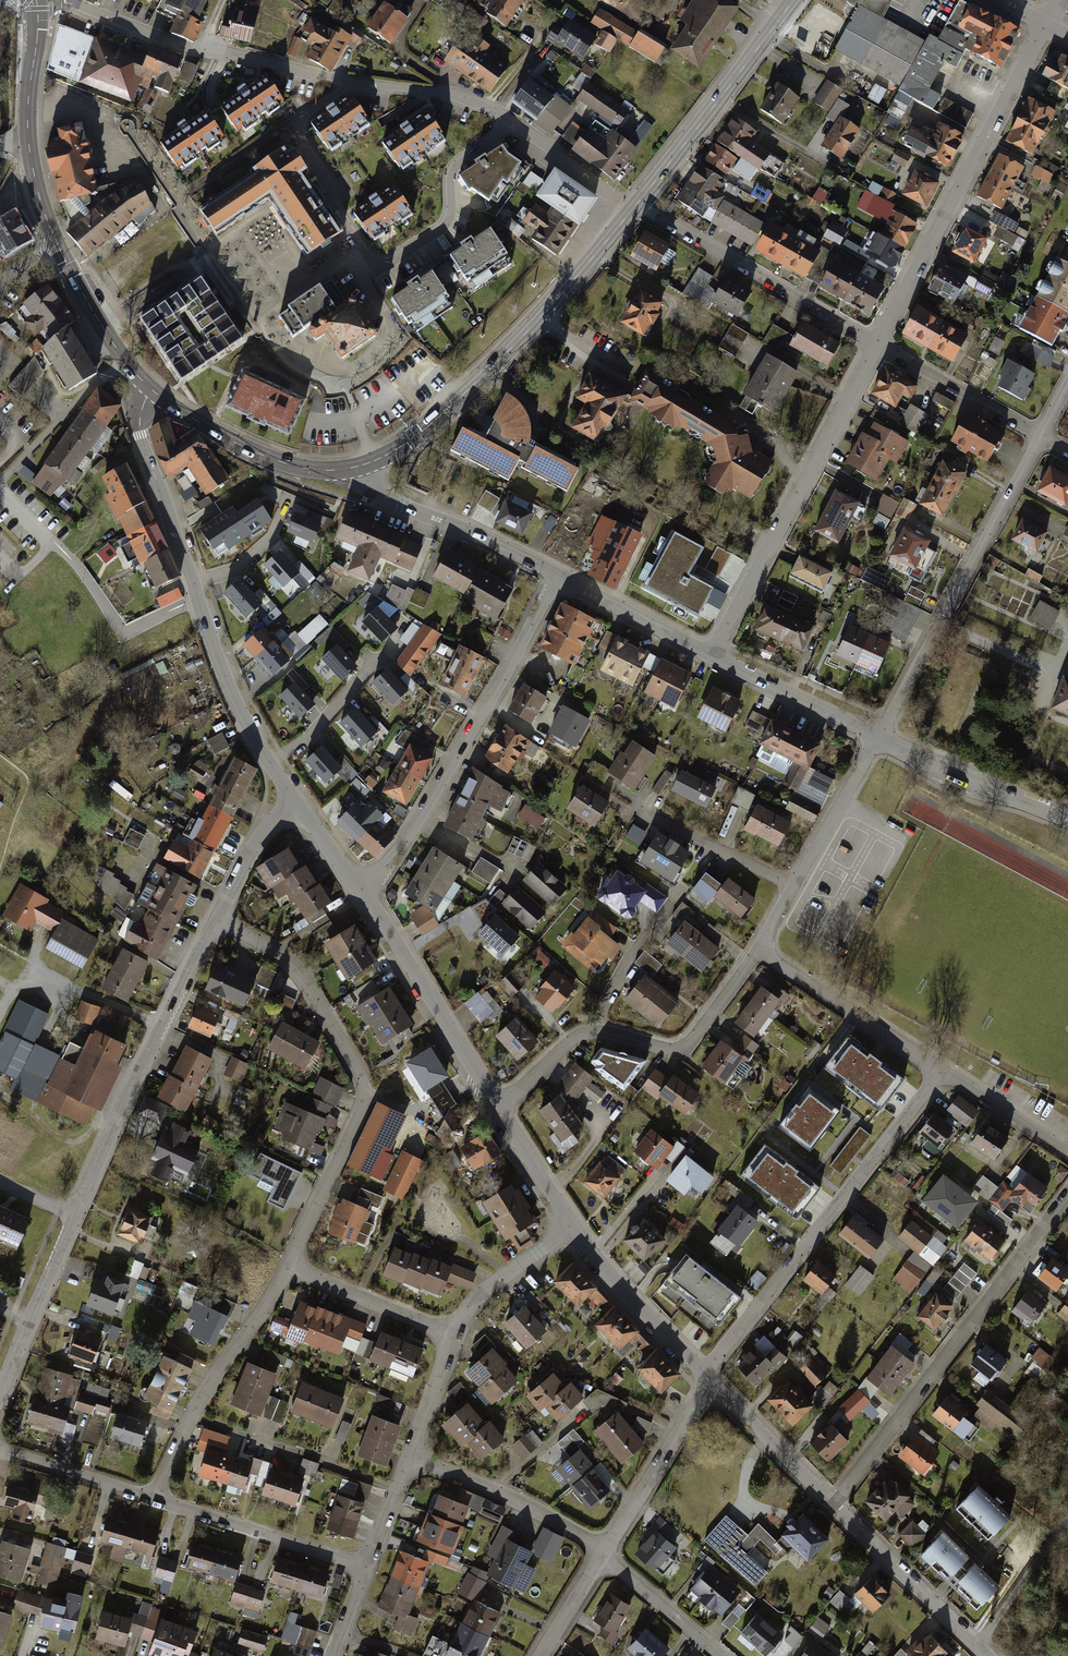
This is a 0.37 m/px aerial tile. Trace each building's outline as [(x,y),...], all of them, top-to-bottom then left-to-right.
[(166,11),(180,18),(182,13),(196,20),(205,0),(171,0),(166,11)] [(490,16),(507,28),(525,3),(521,0),(501,0),(490,16)] [(686,25),(683,24),(676,34),(685,40),(677,52),(698,67),(738,10),(723,0),(703,0),(686,25)] [(846,3),(857,11),(856,13),(878,25),(891,0),(848,0),(846,3)] [(979,5),(966,29),(982,37),(972,56),(1005,73),(1028,30),(979,5)] [(233,7),(225,36),(252,44),(260,14),(233,7)] [(389,7),(376,28),(398,41),(411,20),(389,7)] [(180,18),(173,33),(194,43),(203,23),(196,20),(182,13),(180,18)] [(636,34),(601,13),(593,26),(605,33),(597,46),(610,54),(619,40),(629,47),(636,34)] [(878,25),(856,13),(853,19),(836,48),(902,86),(922,48),(878,25)] [(563,17),(548,37),(578,59),(593,39),(563,17)] [(316,21),(304,40),(318,48),(310,61),(333,75),(353,43),(316,21)] [(146,59),(58,25),(47,68),(131,102),(138,82),(146,59)] [(898,93),(968,131),(976,116),(941,97),(966,52),(956,47),(961,39),(947,31),(942,40),(931,34),(922,48),(902,86),(898,93)] [(639,35),(629,50),(654,67),(664,52),(639,35)] [(462,38),(446,62),(490,92),(504,71),(482,56),(489,46),(478,38),(473,46),(462,38)] [(293,41),(290,53),(298,56),(302,43),(293,41)] [(138,82),(170,94),(183,59),(151,47),(146,59),(138,82)] [(1043,76),(1067,90),(1067,59),(1061,56),(1056,65),(1051,62),(1043,76)] [(190,83),(197,67),(187,62),(180,79),(190,83)] [(220,108),(240,136),(286,104),(266,76),(220,108)] [(828,81),(814,102),(828,112),(842,90),(828,81)] [(530,84),(515,104),(539,121),(553,101),(530,84)] [(869,98),(881,103),(887,89),(875,84),(869,98)] [(799,100),(778,85),(761,110),(781,124),(799,100)] [(590,86),(579,102),(618,128),(629,113),(590,86)] [(539,121),(554,132),(574,105),(559,94),(539,121)] [(311,125),(332,153),(373,123),(352,96),(311,125)] [(837,125),(841,119),(849,107),(839,100),(826,118),(837,125)] [(1054,113),(1030,100),(1008,142),(1032,155),(1054,113)] [(380,143),(398,169),(446,137),(429,111),(380,143)] [(160,143),(180,172),(226,141),(206,112),(160,143)] [(837,125),(823,147),(840,158),(859,131),(841,119),(837,125)] [(735,121),(707,162),(729,176),(743,156),(763,170),(772,156),(751,142),(756,135),(735,121)] [(644,123),(630,140),(639,146),(652,129),(644,123)] [(53,174),(59,198),(68,219),(74,227),(87,217),(99,206),(110,198),(123,191),(117,182),(96,189),(81,125),(59,132),(62,144),(47,148),(53,174)] [(913,134),(906,148),(950,170),(965,139),(940,127),(932,144),(913,134)] [(589,129),(574,151),(616,180),(637,150),(613,133),(607,141),(589,129)] [(486,199),(490,201),(504,181),(508,185),(521,164),(508,155),(503,146),(460,177),(470,192),(473,190),(486,199)] [(200,210),(217,235),(245,216),(246,217),(259,208),(259,207),(269,200),(271,203),(307,256),(344,232),(307,178),(306,175),(309,173),(292,148),(289,150),(287,147),(249,173),(251,176),(200,210)] [(907,165),(911,156),(899,150),(894,159),(907,165)] [(1001,156),(990,176),(1012,188),(1023,168),(1001,156)] [(1052,175),(1038,167),(1033,175),(1047,183),(1052,175)] [(544,181),(531,171),(522,183),(535,193),(544,181)] [(699,171),(689,186),(716,203),(726,188),(699,171)] [(917,174),(905,196),(929,209),(941,187),(917,174)] [(554,176),(540,195),(559,210),(579,222),(596,200),(554,176)] [(990,176),(979,196),(1000,208),(1012,188),(990,176)] [(87,217),(74,227),(68,233),(86,257),(119,230),(133,218),(139,226),(155,210),(151,202),(150,204),(138,178),(123,184),(126,189),(123,191),(110,198),(99,206),(87,217)] [(758,185),(753,196),(767,202),(772,191),(765,188),(758,185)] [(355,214),(375,241),(414,213),(395,186),(355,214)] [(689,186),(680,201),(707,218),(716,203),(689,186)] [(764,224),(724,202),(713,222),(753,244),(764,224)] [(897,206),(894,211),(914,223),(917,218),(897,206)] [(537,207),(526,223),(538,231),(531,240),(553,254),(579,222),(559,210),(553,218),(537,207)] [(0,225),(0,250),(5,258),(37,238),(21,212),(0,225)] [(1018,225),(997,213),(992,222),(1000,227),(1013,234),(1018,225)] [(895,214),(884,234),(906,246),(917,226),(895,214)] [(835,223),(827,238),(841,246),(849,231),(835,223)] [(760,251),(784,265),(799,241),(775,227),(760,251)] [(1013,234),(1000,227),(995,236),(1011,245),(1016,236),(1013,234)] [(966,228),(953,251),(973,262),(986,239),(966,228)] [(510,258),(491,229),(450,257),(469,285),(510,258)] [(884,234),(873,254),(895,266),(906,246),(884,234)] [(1067,241),(1054,234),(1044,251),(1058,259),(1067,241)] [(650,237),(636,259),(659,273),(673,251),(650,237)] [(784,265),(808,280),(823,255),(799,241),(784,265)] [(1036,297),(1067,314),(1067,264),(1058,259),(1036,297)] [(823,287),(848,300),(860,277),(835,263),(823,287)] [(699,302),(714,276),(699,267),(684,293),(699,302)] [(940,267),(929,288),(954,302),(967,277),(952,269),(950,273),(940,267)] [(452,300),(433,272),(391,300),(411,329),(452,300)] [(1004,272),(999,282),(1014,291),(1020,280),(1004,272)] [(202,276),(136,321),(180,387),(246,342),(202,276)] [(848,300),(873,313),(886,290),(860,277),(848,300)] [(995,284),(982,277),(975,289),(988,296),(995,284)] [(728,280),(716,301),(740,315),(752,293),(728,280)] [(346,302),(331,281),(321,288),(319,286),(304,297),(288,308),(290,310),(279,317),(294,339),(310,326),(312,328),(311,330),(311,332),(311,334),(312,335),(313,336),(315,337),(317,338),(318,338),(320,338),(322,337),(323,336),(324,335),(341,360),(377,336),(354,302),(347,307),(344,303),(346,302)] [(75,321),(46,286),(24,304),(34,315),(25,323),(36,335),(43,329),(53,340),(67,328),(75,321)] [(626,311),(620,320),(641,333),(648,321),(651,323),(657,314),(654,311),(659,301),(639,289),(633,299),(629,299),(626,303),(626,308),(626,311)] [(1018,329),(1052,348),(1061,332),(1063,332),(1067,325),(1064,324),(1067,317),(1067,314),(1036,297),(1018,329)] [(905,333),(929,347),(943,323),(919,309),(905,333)] [(929,347),(952,360),(966,336),(943,323),(929,347)] [(732,324),(720,347),(737,356),(749,333),(732,324)] [(803,325),(797,337),(791,350),(831,370),(843,345),(803,325)] [(96,375),(67,328),(53,340),(44,349),(70,391),(96,375)] [(1054,357),(1039,349),(1033,358),(1048,367),(1054,357)] [(767,356),(739,406),(751,413),(759,399),(780,410),(800,374),(767,356)] [(707,472),(710,474),(704,482),(720,492),(724,486),(728,487),(730,485),(748,494),(751,486),(754,487),(764,472),(761,470),(768,458),(755,452),(749,452),(745,434),(735,435),(733,427),(723,421),(724,417),(689,398),(689,393),(664,378),(669,368),(653,359),(632,394),(626,390),(621,393),(623,394),(620,399),(626,403),(638,399),(648,406),(649,412),(654,415),(657,414),(666,420),(667,423),(672,427),(679,424),(687,429),(689,427),(700,433),(699,436),(706,439),(708,443),(711,445),(714,462),(707,472)] [(1008,361),(1000,376),(1004,378),(999,387),(1020,398),(1033,375),(1008,361)] [(241,371),(225,406),(249,417),(248,419),(265,427),(266,425),(289,435),(305,400),(286,391),(289,384),(253,368),(250,375),(241,371)] [(886,370),(872,394),(895,408),(903,393),(910,397),(916,387),(886,370)] [(586,403),(584,406),(581,405),(579,407),(578,411),(580,414),(573,425),(596,440),(604,428),(606,428),(609,428),(611,424),(608,421),(620,399),(623,394),(621,393),(588,373),(576,396),(586,403)] [(121,403),(99,388),(84,409),(107,424),(121,403)] [(462,427),(449,448),(508,478),(517,458),(523,460),(520,466),(566,490),(576,469),(572,466),(574,462),(527,436),(527,425),(526,418),(519,408),(513,398),(504,392),(492,414),(493,420),(484,434),(470,426),(467,430),(462,427)] [(956,403),(938,393),(933,401),(951,411),(956,403)] [(927,415),(911,406),(900,424),(916,433),(927,415)] [(84,409),(34,485),(57,500),(107,424),(84,409)] [(889,418),(875,409),(870,416),(884,425),(889,418)] [(980,420),(967,413),(953,441),(966,448),(964,451),(966,452),(967,450),(988,460),(995,447),(998,449),(1001,444),(998,443),(1003,434),(986,425),(987,424),(981,421),(980,420)] [(171,421),(151,429),(171,478),(210,451),(196,430),(179,440),(171,421)] [(888,432),(876,425),(868,437),(864,435),(847,463),(858,470),(860,466),(869,472),(866,476),(878,482),(884,472),(877,467),(880,464),(884,466),(888,459),(892,460),(898,451),(901,453),(907,442),(898,437),(900,434),(891,428),(888,432)] [(212,452),(189,467),(209,496),(231,481),(212,452)] [(943,462),(933,481),(954,493),(965,473),(943,462)] [(427,495),(429,491),(411,481),(420,465),(416,463),(405,483),(427,495)] [(126,466),(103,479),(111,493),(106,496),(118,519),(127,514),(146,503),(126,466)] [(1040,493),(1067,506),(1067,505),(1067,476),(1053,468),(1040,493)] [(933,481),(920,504),(942,516),(954,493),(933,481)] [(865,507),(836,492),(815,530),(839,543),(846,531),(843,529),(850,517),(858,521),(865,507)] [(498,502),(485,495),(478,506),(491,514),(498,502)] [(898,503),(885,495),(876,512),(880,514),(889,520),(898,503)] [(916,505),(904,499),(900,506),(912,512),(916,505)] [(200,530),(217,556),(269,522),(256,501),(237,513),(234,508),(200,530)] [(153,522),(146,503),(127,514),(136,530),(153,522)] [(508,503),(497,525),(520,537),(531,515),(508,503)] [(912,512),(900,506),(896,514),(908,520),(912,512)] [(352,513),(339,539),(363,551),(352,574),(373,585),(385,561),(410,573),(423,547),(352,513)] [(889,520),(880,514),(875,523),(884,528),(889,520)] [(322,525),(296,515),(289,534),(314,544),(322,525)] [(601,556),(591,577),(618,589),(642,537),(605,521),(591,552),(601,556)] [(133,534),(145,562),(167,551),(153,522),(136,530),(128,534),(129,536),(133,534)] [(1050,534),(1025,522),(1016,541),(1042,553),(1050,534)] [(906,529),(892,556),(914,568),(928,541),(906,529)] [(675,532),(644,587),(699,617),(715,589),(689,575),(704,548),(675,532)] [(167,551),(145,562),(149,568),(144,570),(148,578),(152,576),(158,587),(176,578),(167,551)] [(435,580),(456,593),(473,565),(451,552),(435,580)] [(301,575),(279,553),(264,568),(285,590),(301,575)] [(800,556),(790,577),(822,593),(832,573),(800,556)] [(456,593),(478,605),(494,578),(473,565),(456,593)] [(885,582),(876,577),(872,585),(881,589),(885,582)] [(478,605),(500,618),(516,590),(494,578),(478,605)] [(240,582),(224,597),(246,622),(263,607),(240,582)] [(391,585),(384,603),(404,611),(409,600),(423,607),(428,595),(408,587),(406,591),(391,585)] [(925,594),(911,586),(903,601),(918,609),(925,594)] [(163,609),(184,598),(179,588),(158,599),(163,609)] [(799,597),(784,590),(780,597),(795,604),(799,597)] [(795,604),(780,597),(777,605),(792,612),(795,604)] [(918,609),(905,602),(897,618),(911,625),(919,609),(918,609)] [(1041,602),(1032,618),(1051,629),(1061,613),(1041,602)] [(756,630),(779,640),(790,616),(767,606),(756,630)] [(563,607),(545,646),(580,663),(598,623),(563,607)] [(378,611),(363,625),(384,646),(398,632),(378,611)] [(299,634),(308,644),(330,624),(320,614),(299,634)] [(779,640),(803,651),(814,627),(790,616),(779,640)] [(911,625),(897,618),(889,634),(902,641),(911,625)] [(422,626),(396,663),(413,675),(438,638),(422,626)] [(880,635),(880,637),(858,627),(857,631),(849,628),(838,654),(876,672),(891,640),(880,635)] [(265,629),(246,646),(271,675),(291,658),(265,629)] [(604,666),(620,675),(635,648),(619,639),(604,666)] [(463,645),(443,684),(466,696),(486,657),(463,645)] [(339,648),(322,662),(342,685),(359,671),(339,648)] [(620,675),(636,684),(651,657),(635,648),(620,675)] [(645,692),(660,700),(676,672),(661,664),(645,692)] [(660,700),(675,708),(690,681),(676,672),(660,700)] [(386,674),(374,685),(393,705),(405,694),(386,674)] [(1066,677),(1054,709),(1067,714),(1067,678),(1066,677)] [(295,686),(280,699),(299,721),(314,708),(295,686)] [(526,686),(512,711),(534,724),(549,700),(526,686)] [(717,692),(702,718),(728,733),(743,706),(717,692)] [(591,718),(562,703),(548,730),(577,745),(591,718)] [(356,712),(341,725),(361,748),(376,735),(356,712)] [(775,721),(765,742),(813,765),(823,745),(775,721)] [(505,729),(488,756),(510,770),(527,743),(505,729)] [(223,732),(209,740),(217,754),(231,747),(223,732)] [(637,741),(617,770),(638,784),(657,755),(637,741)] [(413,748),(400,770),(422,783),(436,762),(413,748)] [(322,749),(306,764),(326,786),(342,771),(322,749)] [(240,802),(258,770),(236,758),(218,790),(240,802)] [(206,773),(210,767),(199,761),(196,767),(206,773)] [(400,770),(387,791),(409,805),(422,783),(400,770)] [(684,771),(674,791),(711,809),(721,789),(684,771)] [(473,772),(455,808),(480,820),(488,804),(501,811),(510,793),(500,788),(501,786),(473,772)] [(739,787),(733,803),(750,810),(756,794),(739,787)] [(585,788),(571,809),(595,825),(609,803),(585,788)] [(232,817),(240,802),(218,790),(210,805),(232,817)] [(822,807),(794,793),(787,808),(815,821),(822,807)] [(356,804),(339,822),(377,856),(392,840),(374,824),(383,814),(371,803),(364,811),(356,804)] [(213,852),(232,817),(210,805),(200,824),(192,820),(183,836),(192,840),(213,852)] [(546,817),(526,805),(519,817),(539,829),(546,817)] [(757,805),(745,827),(782,846),(793,824),(757,805)] [(455,808),(446,827),(470,839),(477,827),(481,829),(485,822),(480,820),(455,808)] [(627,837),(641,845),(648,833),(634,825),(627,837)] [(658,830),(640,859),(672,880),(690,851),(658,830)] [(131,831),(124,846),(137,852),(144,837),(131,831)] [(187,849),(173,842),(164,859),(199,878),(213,852),(192,840),(187,849)] [(435,847),(425,863),(452,880),(462,865),(435,847)] [(264,865),(259,868),(271,887),(299,870),(287,850),(276,857),(271,856),(265,860),(264,865)] [(481,857),(473,872),(492,883),(501,868),(481,857)] [(425,863),(415,879),(443,895),(452,880),(425,863)] [(540,865),(528,880),(557,904),(569,889),(540,865)] [(305,866),(299,870),(271,887),(278,899),(288,893),(293,901),(296,899),(317,886),(305,866)] [(159,867),(140,903),(175,921),(193,885),(159,867)] [(617,867),(598,896),(631,918),(640,903),(656,913),(665,899),(617,867)] [(706,872),(690,894),(706,906),(718,890),(747,911),(758,896),(731,876),(724,885),(706,872)] [(107,874),(99,887),(126,909),(132,895),(107,874)] [(415,879),(406,894),(433,911),(443,895),(415,879)] [(317,886),(296,899),(301,908),(304,908),(309,915),(331,902),(319,885),(317,886)] [(20,886),(2,916),(30,932),(36,923),(55,934),(46,949),(82,971),(101,938),(45,905),(47,901),(20,886)] [(521,888),(506,905),(532,929),(548,913),(521,888)] [(134,948),(156,959),(175,923),(154,911),(134,948)] [(495,911),(476,931),(503,955),(521,934),(495,911)] [(587,919),(567,944),(597,968),(617,944),(587,919)] [(669,945),(686,959),(705,938),(688,923),(669,945)] [(364,943),(353,927),(330,942),(335,951),(332,953),(337,960),(364,943)] [(686,959),(702,974),(722,952),(705,938),(686,959)] [(375,961),(364,943),(337,960),(342,968),(345,967),(351,976),(375,961)] [(124,952),(115,969),(139,982),(148,966),(124,952)] [(227,972),(216,966),(206,988),(229,999),(232,994),(243,999),(249,988),(251,988),(256,979),(229,967),(227,972)] [(279,975),(264,968),(257,984),(272,991),(279,975)] [(115,969),(106,986),(130,999),(139,982),(115,969)] [(501,982),(514,996),(524,986),(511,972),(501,982)] [(554,977),(538,997),(556,1011),(572,991),(554,977)] [(646,977),(628,1000),(661,1027),(679,1004),(646,977)] [(346,997),(352,1007),(380,991),(374,980),(346,997)] [(766,985),(752,1004),(770,1017),(784,998),(766,985)] [(490,987),(468,1004),(484,1025),(506,1009),(490,987)] [(399,1005),(388,988),(363,1004),(373,1020),(399,1005)] [(296,1001),(280,994),(273,1010),(288,1017),(296,1001)] [(0,1042),(0,1071),(18,1080),(13,1089),(92,1126),(130,1046),(96,1030),(87,1049),(70,1041),(63,1056),(37,1044),(51,1015),(20,1000),(0,1042)] [(81,1002),(76,1017),(94,1022),(98,1007),(81,1002)] [(752,1004),(738,1023),(756,1036),(770,1017),(752,1004)] [(409,1022),(399,1005),(373,1020),(371,1022),(378,1035),(383,1032),(387,1039),(389,1038),(400,1032),(398,1029),(404,1025),(409,1022)] [(199,1007),(189,1027),(209,1036),(219,1017),(199,1007)] [(242,1014),(225,1007),(221,1016),(230,1020),(237,1023),(242,1014)] [(518,1016),(496,1034),(519,1063),(541,1045),(518,1016)] [(230,1020),(225,1030),(233,1034),(237,1023),(230,1020)] [(279,1052),(287,1057),(301,1033),(282,1024),(271,1044),(278,1049),(279,1052)] [(412,1037),(404,1025),(398,1029),(400,1032),(389,1038),(399,1054),(412,1037)] [(299,1061),(308,1064),(319,1043),(301,1033),(287,1057),(296,1062),(299,1061)] [(822,1068),(880,1114),(907,1081),(849,1035),(822,1068)] [(724,1042),(704,1068),(729,1087),(760,1046),(746,1036),(736,1050),(724,1042)] [(187,1046),(161,1098),(186,1110),(212,1059),(187,1046)] [(451,1072),(437,1048),(386,1079),(400,1102),(451,1072)] [(604,1049),(594,1061),(625,1091),(649,1061),(604,1049)] [(233,1057),(225,1074),(240,1082),(249,1065),(233,1057)] [(573,1063),(554,1084),(575,1104),(587,1092),(593,1098),(601,1090),(573,1063)] [(659,1071),(646,1089),(684,1117),(698,1098),(659,1071)] [(327,1083),(320,1098),(334,1105),(341,1089),(327,1083)] [(810,1085),(778,1126),(811,1151),(843,1110),(810,1085)] [(563,1095),(538,1110),(564,1155),(590,1140),(563,1095)] [(146,1098),(138,1115),(160,1124),(167,1107),(146,1098)] [(286,1113),(281,1127),(293,1132),(290,1138),(309,1145),(319,1120),(324,1122),(330,1106),(310,1098),(305,1110),(307,1111),(306,1115),(295,1110),(293,1115),(286,1113)] [(962,1099),(950,1114),(968,1127),(979,1112),(962,1099)] [(376,1104),(347,1163),(380,1179),(392,1155),(383,1150),(400,1116),(376,1104)] [(442,1128),(456,1135),(464,1118),(450,1111),(442,1128)] [(935,1118),(920,1137),(938,1152),(954,1133),(935,1118)] [(164,1132),(151,1158),(159,1162),(153,1174),(168,1181),(174,1168),(187,1175),(199,1149),(185,1142),(190,1131),(176,1124),(170,1135),(164,1132)] [(631,1147),(657,1168),(674,1146),(648,1125),(631,1147)] [(840,1173),(870,1135),(860,1126),(829,1164),(840,1173)] [(988,1127),(974,1145),(994,1161),(1009,1143),(988,1127)] [(491,1131),(462,1148),(476,1172),(505,1155),(491,1131)] [(738,1175),(796,1218),(823,1183),(766,1139),(738,1175)] [(406,1152),(388,1190),(403,1197),(421,1159),(406,1152)] [(303,1173),(260,1153),(249,1175),(262,1181),(264,1175),(276,1181),(266,1202),(285,1211),(303,1173)] [(690,1157),(671,1182),(700,1203),(718,1178),(690,1157)] [(607,1158),(587,1185),(606,1198),(625,1171),(607,1158)] [(943,1172),(922,1198),(957,1226),(978,1199),(943,1172)] [(1027,1177),(1013,1198),(1034,1213),(1049,1192),(1027,1177)] [(345,1198),(331,1231),(356,1242),(359,1232),(368,1236),(372,1227),(365,1223),(371,1208),(382,1213),(388,1198),(363,1187),(356,1202),(345,1198)] [(513,1188),(485,1205),(507,1239),(534,1222),(513,1188)] [(0,1208),(0,1239),(18,1247),(29,1221),(0,1208)] [(152,1217),(129,1208),(118,1234),(141,1244),(144,1236),(149,1238),(154,1227),(149,1224),(152,1217)] [(741,1208),(722,1232),(743,1247),(761,1223),(741,1208)] [(918,1219),(901,1240),(917,1252),(893,1281),(910,1295),(950,1245),(918,1219)] [(648,1220),(626,1241),(645,1262),(667,1240),(648,1220)] [(858,1220),(843,1237),(870,1260),(884,1243),(858,1220)] [(981,1224),(969,1241),(992,1259),(1005,1242),(981,1224)] [(385,1268),(405,1277),(415,1252),(395,1244),(385,1268)] [(405,1277),(423,1284),(433,1260),(415,1252),(405,1277)] [(741,1295),(686,1253),(664,1280),(720,1323),(741,1295)] [(423,1284),(441,1292),(452,1267),(433,1260),(423,1284)] [(1041,1276),(1064,1291),(1067,1286),(1067,1270),(1052,1260),(1041,1276)] [(143,1266),(133,1261),(127,1275),(137,1279),(143,1266)] [(964,1262),(944,1289),(958,1299),(978,1272),(964,1262)] [(595,1287),(572,1264),(555,1281),(578,1304),(595,1287)] [(819,1264),(807,1279),(824,1293),(837,1277),(819,1264)] [(472,1290),(478,1272),(457,1265),(451,1283),(472,1290)] [(863,1269),(848,1288),(860,1297),(875,1278),(863,1269)] [(107,1284),(97,1280),(88,1304),(112,1313),(114,1307),(121,1309),(124,1300),(118,1298),(124,1283),(109,1278),(107,1284)] [(155,1284),(139,1280),(136,1288),(152,1293),(155,1284)] [(200,1289),(184,1282),(179,1294),(195,1301),(200,1289)] [(544,1304),(531,1291),(524,1298),(537,1310),(544,1304)] [(1030,1293),(1015,1315),(1035,1328),(1050,1305),(1030,1293)] [(940,1294),(922,1315),(938,1329),(956,1307),(940,1294)] [(238,1304),(220,1296),(214,1309),(196,1302),(190,1317),(198,1320),(192,1335),(211,1343),(220,1324),(223,1325),(227,1316),(231,1318),(238,1304)] [(329,1314),(304,1304),(290,1339),(315,1349),(329,1314)] [(523,1307),(506,1323),(527,1347),(545,1331),(523,1307)] [(637,1331),(614,1308),(597,1325),(620,1348),(637,1331)] [(353,1324),(329,1314),(315,1349),(340,1358),(353,1324)] [(101,1339),(78,1330),(69,1354),(91,1362),(101,1339)] [(473,1345),(484,1356),(496,1345),(485,1334),(473,1345)] [(372,1362),(393,1369),(401,1345),(380,1338),(372,1362)] [(766,1339),(738,1368),(757,1387),(785,1358),(766,1339)] [(393,1369),(414,1376),(423,1352),(401,1345),(393,1369)] [(989,1348),(974,1365),(994,1382),(1008,1365),(989,1348)] [(892,1349),(880,1364),(901,1381),(913,1366),(892,1349)] [(469,1372),(482,1386),(503,1366),(505,1364),(492,1350),(469,1372)] [(679,1373),(657,1351),(639,1368),(661,1391),(679,1373)] [(1054,1364),(1037,1351),(1022,1371),(1039,1383),(1054,1364)] [(196,1361),(180,1353),(176,1361),(192,1369),(196,1361)] [(165,1357),(145,1397),(172,1410),(180,1394),(183,1395),(186,1387),(183,1385),(191,1369),(165,1357)] [(815,1358),(802,1371),(816,1386),(830,1373),(815,1358)] [(249,1364),(242,1383),(270,1394),(278,1375),(249,1364)] [(880,1364),(868,1380),(890,1396),(901,1381),(880,1364)] [(479,1388),(492,1402),(516,1380),(503,1366),(482,1386),(479,1388)] [(34,1398),(27,1420),(64,1431),(71,1408),(62,1405),(62,1404),(63,1404),(66,1396),(71,1397),(77,1379),(70,1377),(71,1376),(46,1369),(37,1399),(34,1398)] [(540,1409),(546,1404),(564,1388),(552,1374),(530,1393),(534,1398),(532,1400),(540,1409)] [(790,1379),(768,1401),(795,1429),(818,1406),(790,1379)] [(242,1383),(235,1402),(263,1413),(270,1394),(242,1383)] [(570,1383),(564,1388),(546,1404),(555,1413),(556,1412),(560,1416),(582,1398),(570,1383)] [(293,1412),(312,1420),(323,1395),(304,1387),(293,1412)] [(598,1389),(584,1400),(593,1412),(602,1404),(613,1395),(598,1389)] [(80,1392),(74,1408),(93,1414),(95,1408),(108,1413),(111,1402),(80,1392)] [(986,1392),(967,1417),(988,1433),(997,1422),(1010,1432),(1021,1418),(986,1392)] [(312,1420),(331,1428),(342,1403),(323,1395),(312,1420)] [(629,1402),(613,1395),(602,1404),(612,1416),(616,1413),(619,1415),(625,1410),(629,1402)] [(863,1396),(847,1409),(854,1418),(870,1405),(863,1396)] [(379,1398),(374,1410),(394,1418),(399,1406),(379,1398)] [(952,1398),(936,1419),(953,1432),(969,1411),(952,1398)] [(274,1399),(267,1418),(281,1423),(287,1404),(274,1399)] [(172,1411),(155,1403),(151,1411),(168,1420),(172,1411)] [(464,1443),(468,1440),(485,1425),(467,1405),(446,1423),(464,1443)] [(596,1430),(608,1445),(629,1428),(619,1415),(616,1413),(612,1416),(596,1430)] [(119,1414),(112,1437),(141,1445),(147,1423),(119,1414)] [(652,1423),(638,1416),(633,1425),(648,1432),(652,1423)] [(375,1418),(368,1436),(396,1447),(403,1428),(375,1418)] [(478,1447),(485,1455),(504,1439),(489,1422),(485,1425),(468,1440),(476,1449),(478,1447)] [(812,1443),(833,1464),(852,1444),(831,1423),(812,1443)] [(608,1445),(622,1462),(643,1445),(629,1428),(608,1445)] [(368,1436),(361,1455),(389,1465),(396,1447),(368,1436)] [(918,1439),(904,1459),(925,1475),(940,1455),(918,1439)] [(518,1451),(525,1458),(537,1447),(531,1440),(518,1451)] [(580,1448),(556,1468),(570,1484),(593,1464),(580,1448)] [(229,1458),(208,1451),(200,1476),(221,1483),(229,1458)] [(250,1466),(229,1458),(221,1483),(242,1490),(250,1466)] [(272,1468),(253,1461),(249,1474),(267,1480),(272,1468)] [(305,1462),(300,1475),(314,1479),(318,1466),(305,1462)] [(593,1468),(572,1486),(589,1507),(610,1489),(593,1468)] [(289,1480),(272,1474),(264,1496),(281,1502),(289,1480)] [(306,1486),(289,1480),(281,1502),(298,1508),(306,1486)] [(884,1480),(864,1500),(893,1528),(914,1508),(884,1480)] [(35,1483),(33,1491),(39,1493),(36,1502),(47,1505),(52,1488),(35,1483)] [(33,1491),(9,1484),(2,1504),(14,1507),(11,1517),(29,1523),(36,1502),(39,1493),(33,1491)] [(374,1488),(361,1484),(357,1497),(369,1501),(374,1488)] [(981,1485),(957,1511),(990,1541),(1014,1516),(981,1485)] [(441,1495),(434,1514),(459,1524),(467,1505),(441,1495)] [(341,1498),(335,1516),(358,1524),(365,1507),(341,1498)] [(429,1513),(419,1539),(452,1551),(462,1525),(459,1524),(434,1514),(429,1513)] [(832,1538),(805,1513),(784,1536),(811,1561),(832,1538)] [(335,1516),(329,1533),(352,1541),(358,1524),(335,1516)] [(115,1543),(111,1557),(123,1560),(133,1524),(108,1517),(101,1539),(115,1543)] [(773,1559),(727,1519),(706,1542),(752,1583),(773,1559)] [(662,1522),(637,1553),(660,1572),(679,1549),(668,1540),(674,1532),(662,1522)] [(915,1522),(900,1536),(913,1549),(927,1535),(915,1522)] [(160,1532),(133,1524),(123,1560),(140,1565),(144,1552),(153,1555),(160,1532)] [(514,1532),(503,1526),(489,1552),(498,1557),(490,1573),(514,1585),(531,1554),(509,1542),(514,1532)] [(545,1527),(531,1554),(551,1564),(565,1537),(545,1527)] [(944,1532),(922,1556),(950,1582),(972,1558),(944,1532)] [(0,1553),(0,1576),(18,1581),(21,1571),(25,1572),(28,1561),(25,1560),(29,1549),(3,1542),(0,1553)] [(49,1542),(41,1567),(43,1566),(59,1571),(63,1556),(66,1547),(49,1542)] [(217,1549),(193,1542),(186,1564),(210,1572),(217,1549)] [(77,1551),(66,1547),(63,1556),(75,1560),(77,1553),(77,1551)] [(243,1557),(217,1549),(210,1572),(236,1579),(243,1557)] [(401,1551),(392,1576),(419,1587),(429,1562),(401,1551)] [(77,1553),(72,1567),(88,1572),(93,1558),(77,1553)] [(169,1560),(160,1557),(154,1576),(163,1579),(169,1560)] [(271,1579),(297,1587),(303,1566),(277,1558),(271,1579)] [(178,1563),(169,1560),(163,1579),(173,1582),(178,1563)] [(43,1566),(39,1581),(47,1584),(50,1576),(57,1578),(59,1571),(43,1566)] [(297,1587),(322,1595),(329,1573),(303,1566),(297,1587)] [(982,1566),(961,1588),(983,1610),(1005,1589),(982,1566)] [(694,1593),(708,1605),(726,1583),(711,1571),(694,1593)] [(392,1576),(380,1606),(407,1617),(419,1587),(392,1576)] [(893,1594),(875,1578),(858,1598),(876,1613),(893,1594)] [(708,1605),(723,1616),(740,1595),(726,1583),(708,1605)] [(250,1588),(236,1584),(230,1604),(238,1606),(239,1603),(245,1605),(250,1588)] [(265,1593),(250,1588),(245,1605),(244,1608),(259,1612),(265,1593)] [(830,1601),(842,1612),(853,1600),(840,1589),(830,1601)] [(33,1595),(19,1590),(14,1605),(28,1610),(33,1595)] [(66,1602),(46,1597),(39,1623),(62,1629),(63,1626),(72,1629),(76,1615),(77,1615),(82,1595),(69,1592),(66,1602)] [(42,1598),(33,1595),(28,1610),(37,1613),(42,1598)] [(611,1595),(596,1620),(614,1631),(629,1606),(611,1595)] [(476,1601),(464,1623),(488,1636),(500,1613),(476,1601)] [(0,1647),(11,1615),(0,1611),(0,1647)] [(731,1628),(741,1617),(733,1611),(723,1622),(731,1628)] [(114,1638),(113,1642),(125,1645),(132,1619),(103,1612),(98,1633),(114,1638)] [(147,1618),(139,1615),(133,1632),(142,1635),(147,1618)] [(415,1623),(397,1617),(393,1630),(411,1636),(415,1623)] [(824,1639),(832,1625),(817,1617),(810,1632),(824,1639)] [(157,1622),(147,1618),(142,1635),(141,1637),(150,1641),(157,1622)] [(760,1618),(744,1636),(765,1654),(781,1636),(760,1618)] [(449,1652),(456,1655),(460,1655),(463,1651),(473,1655),(477,1655),(488,1636),(464,1623),(449,1652)] [(315,1631),(301,1626),(296,1643),(310,1648),(315,1631)] [(267,1637),(243,1629),(238,1644),(263,1651),(267,1637)] [(630,1647),(639,1655),(661,1655),(667,1649),(645,1630),(630,1647)] [(150,1652),(160,1655),(181,1655),(186,1642),(158,1631),(150,1652)] [(929,1632),(909,1651),(914,1655),(953,1655),(929,1632)] [(433,1635),(422,1655),(425,1655),(441,1655),(448,1642),(433,1635)] [(296,1643),(293,1651),(308,1655),(310,1648),(296,1643)] [(808,1655),(832,1655),(815,1645),(808,1655)]
